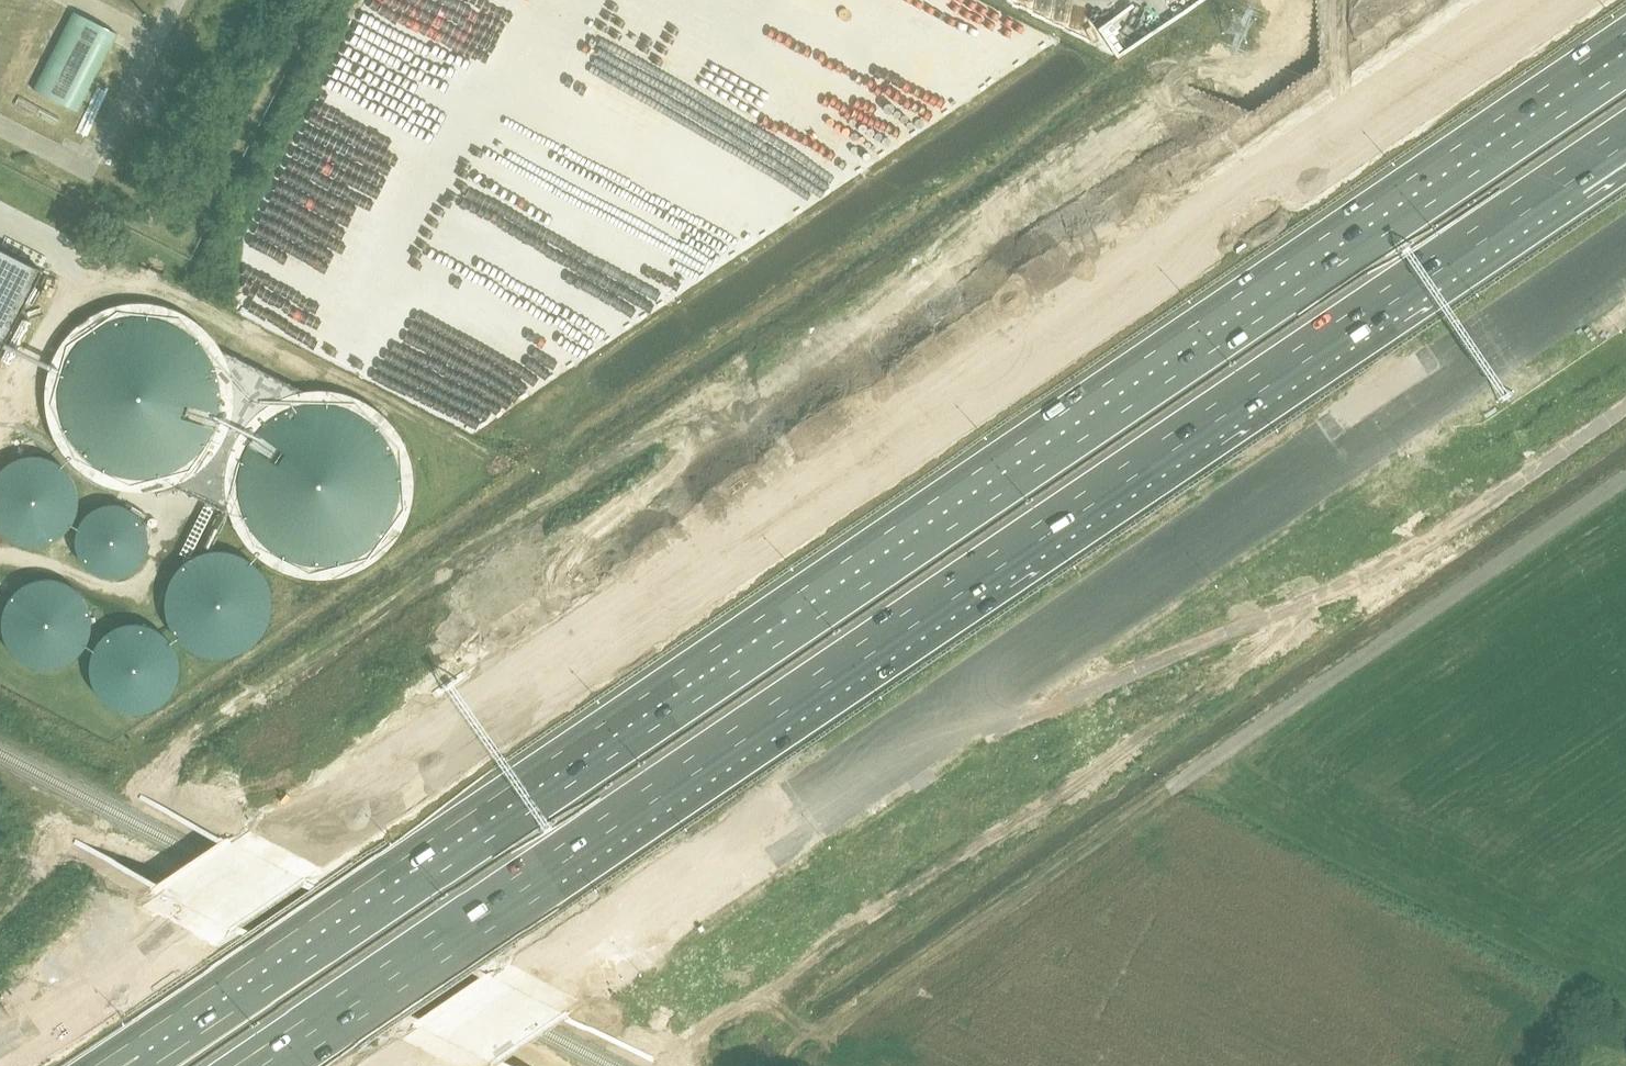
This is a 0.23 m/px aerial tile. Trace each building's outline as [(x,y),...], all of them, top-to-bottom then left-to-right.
[(77,112),(117,34),(73,11),(33,90),(77,112)] [(42,271),(0,250),(0,352),(42,271)] [(231,416),(233,397),(231,379),(225,361),(217,344),(205,330),(190,318),(174,309),(156,304),(137,302),(118,304),(101,309),(84,318),(70,330),(58,344),(49,361),(43,379),(42,397),(43,416),(49,434),(58,450),(70,465),(84,477),(101,486),(118,491),(137,493),(156,491),(174,485),(190,477),(205,465),(217,450),(225,434),(231,416)] [(416,505),(418,486),(416,467),(410,449),(402,433),(390,418),(375,406),(358,397),(340,392),(322,390),(303,392),(285,397),(268,406),(254,418),(242,433),(233,449),(228,467),(226,486),(228,505),(233,523),(242,539),(254,554),(268,566),(285,575),(303,580),(322,582),(340,580),(358,575),(375,566),(390,554),(402,539),(410,523),(416,505)] [(79,502),(77,489),(71,477),(63,468),(52,461),(40,457),(27,457),(15,461),(4,468),(0,472),(0,532),(4,536),(15,543),(27,547),(40,546),(52,543),(63,536),(71,526),(77,514),(79,502)] [(163,560),(165,547),(163,534),(158,522),(150,513),(139,506),(126,502),(114,502),(101,506),(90,513),(82,522),(77,534),(75,547),(77,560),(82,571),(90,581),(101,588),(114,592),(126,592),(139,588),(150,581),(158,571),(163,560)] [(262,618),(263,605),(262,593),(256,581),(248,571),(237,564),(225,561),(212,561),(199,564),(189,571),(180,581),(175,593),(173,605),(175,618),(180,630),(189,640),(199,647),(212,650),(225,650),(237,647),(248,640),(256,630),(262,618)] [(0,619),(0,631),(1,638),(6,649),(15,659),(26,666),(38,670),(51,670),(63,666),(74,659),(82,649),(88,638),(90,625),(88,612),(82,601),(74,591),(63,584),(51,580),(38,580),(26,584),(15,591),(6,601),(1,612),(0,619)] [(90,656),(89,669),(90,681),(96,693),(104,703),(115,710),(127,713),(140,714),(153,710),(163,703),(172,693),(177,681),(179,669),(177,656),(172,644),(163,635),(153,628),(140,624),(127,624),(115,628),(104,635),(96,644),(90,656)]
